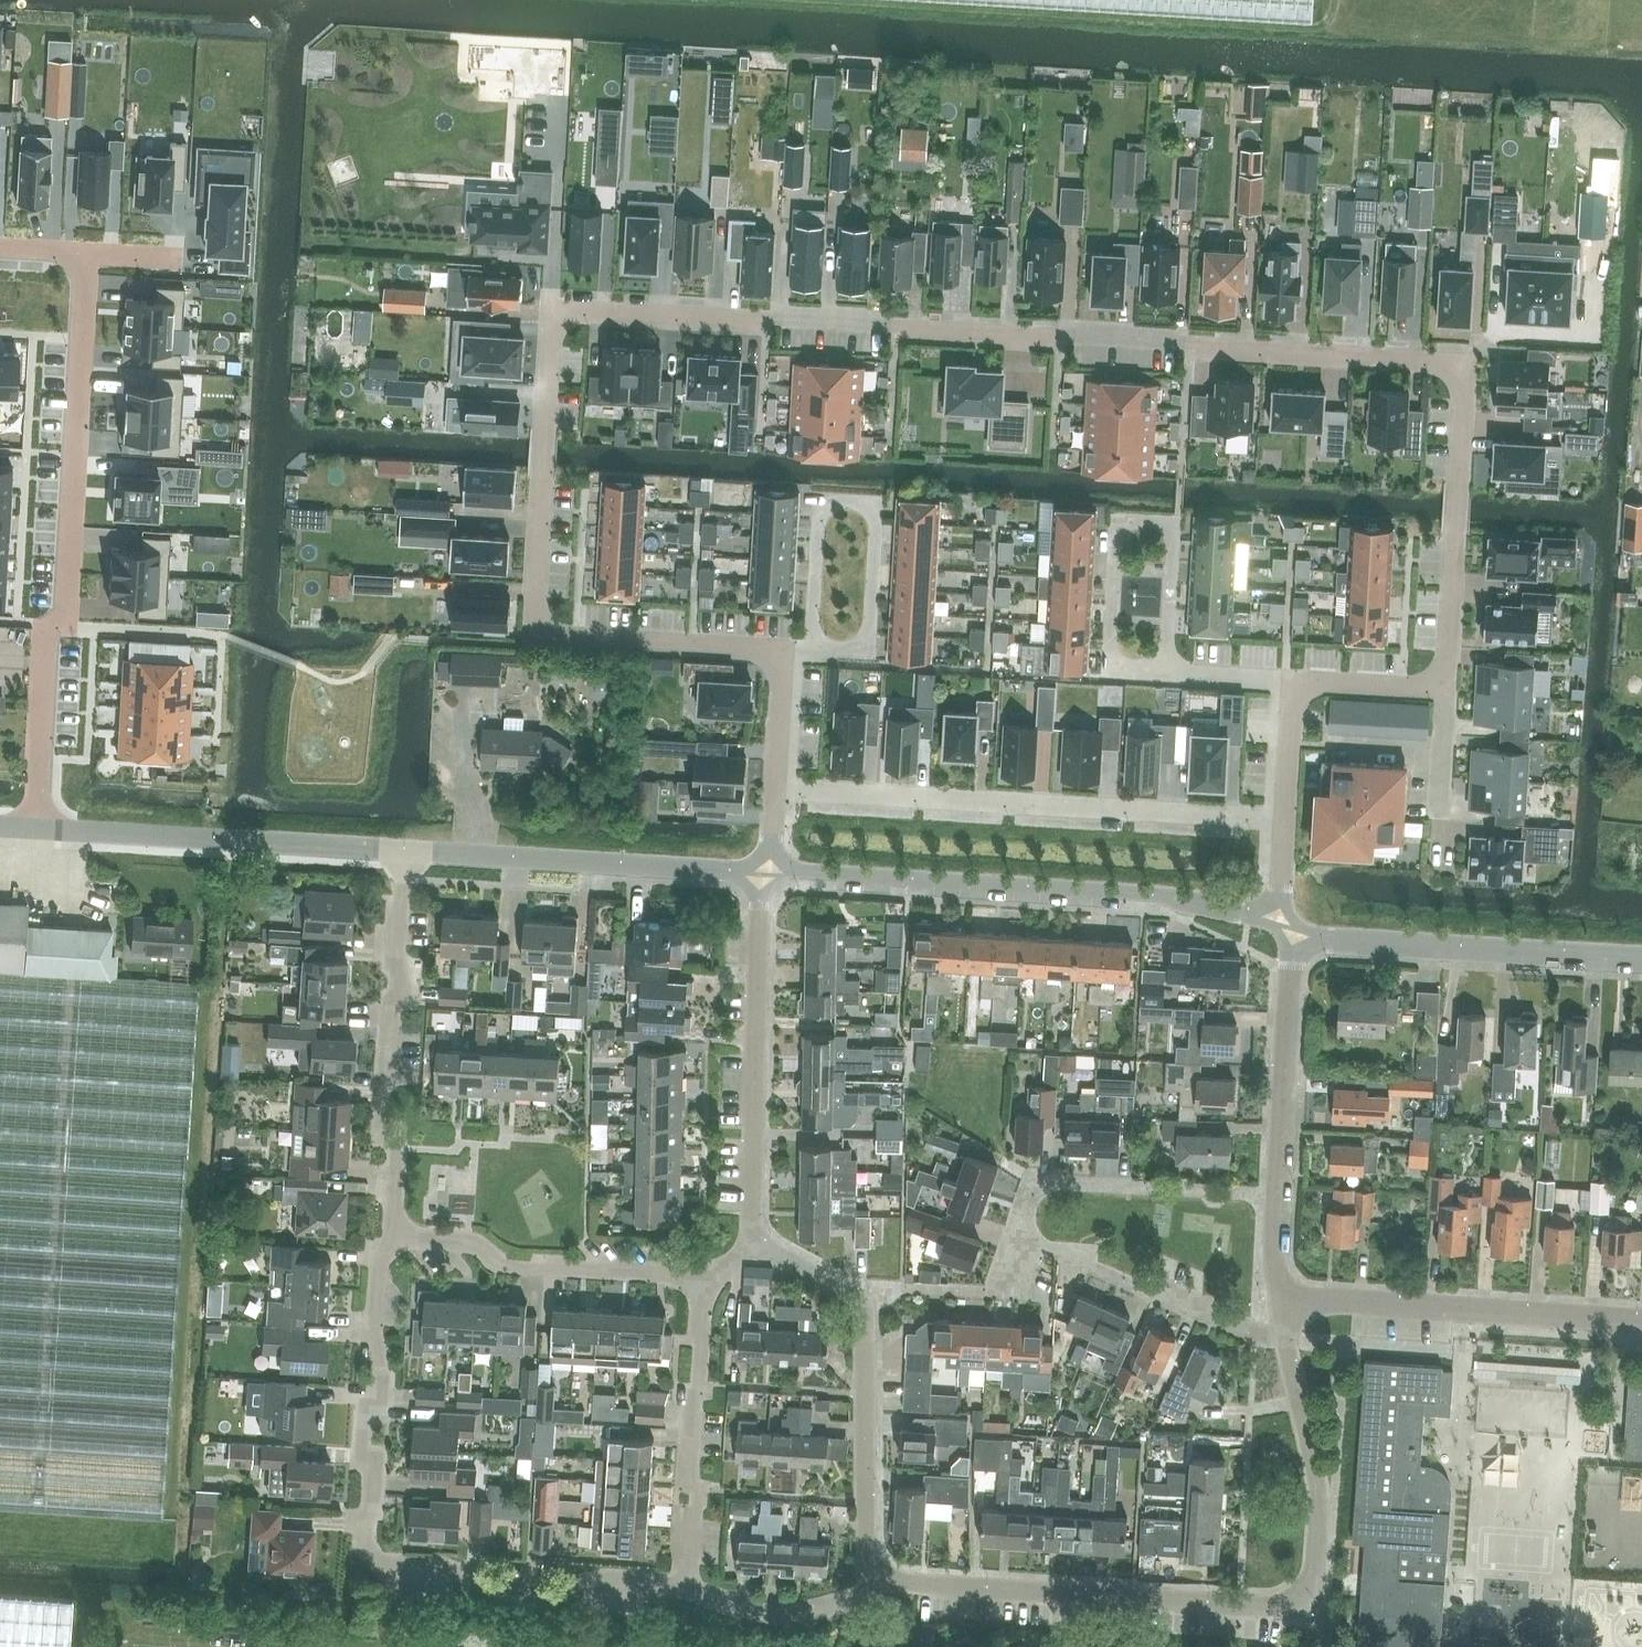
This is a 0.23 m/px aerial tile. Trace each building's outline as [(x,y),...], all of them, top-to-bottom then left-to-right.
[(1311,22),(1312,0),(902,0),(1311,22)] [(627,48),(626,70),(638,71),(639,49),(627,48)] [(742,55),(741,68),(749,68),(750,55),(742,55)] [(48,59),(45,112),(66,113),(69,60),(48,59)] [(86,62),(72,61),(70,88),(85,89),(86,62)] [(918,69),(917,81),(933,81),(933,70),(918,69)] [(823,73),(822,82),(838,82),(838,74),(823,73)] [(716,76),(713,121),(732,122),(735,78),(716,76)] [(817,96),(815,125),(834,126),(836,97),(817,96)] [(1419,98),(1418,109),(1430,110),(1430,99),(1419,98)] [(601,108),(596,182),(617,183),(622,109),(601,108)] [(173,109),(173,119),(187,120),(187,109),(173,109)] [(1189,110),(1189,128),(1197,128),(1198,110),(1189,110)] [(654,147),(679,149),(680,115),(656,114),(654,147)] [(903,123),(902,154),(917,155),(916,166),(927,166),(930,124),(903,123)] [(21,188),(20,203),(50,204),(52,186),(52,167),(54,136),(24,134),(21,188)] [(1299,151),(1296,187),(1317,188),(1319,153),(1321,153),(1322,135),(1305,134),(1304,152),(1299,151)] [(776,136),(774,158),(778,158),(785,159),(786,137),(776,136)] [(79,148),(76,197),(107,198),(109,163),(122,164),(123,139),(108,138),(108,149),(79,148)] [(787,157),(785,182),(803,183),(805,144),(787,143),(787,157)] [(137,161),(134,206),(144,207),(143,209),(169,211),(170,186),(184,187),(186,147),(170,146),(169,160),(146,159),(146,161),(137,161)] [(831,185),(848,186),(851,147),(834,146),(831,185)] [(1146,150),(1128,149),(1126,190),(1144,191),(1146,150)] [(197,180),(196,202),(209,203),(206,251),(220,252),(219,267),(247,269),(249,231),(239,230),(241,184),(250,184),(252,152),(228,150),(226,181),(197,180)] [(1242,150),(1241,169),(1261,171),(1262,151),(1242,150)] [(1009,160),(1007,190),(1022,191),(1024,161),(1011,160),(1009,160)] [(1197,167),(1182,166),(1180,205),(1195,206),(1197,167)] [(473,204),(471,239),(518,242),(518,250),(549,251),(553,171),(522,170),(520,206),(473,204)] [(715,174),(713,204),(728,205),(730,175),(715,174)] [(1241,175),(1239,210),(1261,211),(1263,176),(1241,175)] [(1416,226),(1432,227),(1435,187),(1418,185),(1416,226)] [(1061,222),(1083,223),(1085,188),(1063,186),(1061,222)] [(1358,186),(1357,200),(1379,201),(1380,187),(1358,186)] [(1582,192),(1580,235),(1605,237),(1608,193),(1582,192)] [(1496,194),(1493,238),(1516,240),(1519,195),(1496,194)] [(1468,195),(1466,230),(1488,232),(1490,196),(1468,195)] [(1355,235),(1377,236),(1379,201),(1357,200),(1355,235)] [(633,267),(632,272),(652,274),(652,269),(658,269),(660,236),(673,237),(675,202),(649,201),(649,214),(630,213),(624,217),(623,237),(628,237),(627,267),(633,267)] [(573,210),(570,265),(600,266),(603,212),(573,210)] [(683,267),(683,273),(704,274),(705,268),(712,269),(714,218),(679,216),(676,267),(683,267)] [(741,291),(772,293),(776,233),(755,232),(755,220),(731,219),(729,257),(743,258),(741,291)] [(934,231),(931,280),(959,281),(960,263),(974,264),(976,233),(973,233),(974,222),(964,221),(934,219),(934,231)] [(980,222),(980,234),(977,278),(1006,280),(1008,235),(1009,224),(980,222)] [(826,224),(795,223),(791,283),(822,285),(826,224)] [(872,227),(841,225),(837,286),(868,288),(872,227)] [(883,235),(880,283),(911,285),(912,269),(926,270),(928,230),(913,230),(912,237),(883,235)] [(1030,237),(1027,295),(1034,295),(1033,299),(1055,301),(1055,296),(1062,297),(1065,239),(1030,237)] [(1207,247),(1204,287),(1206,288),(1205,312),(1235,313),(1237,289),(1244,290),(1246,250),(1245,250),(1246,239),(1231,238),(1230,249),(1207,247)] [(1263,298),(1268,299),(1267,314),(1271,314),(1271,318),(1289,319),(1289,315),(1293,315),(1294,300),(1299,300),(1300,275),(1296,275),(1297,255),(1300,255),(1301,242),(1283,241),(1283,252),(1271,252),(1269,273),(1265,273),(1263,298)] [(1385,259),(1382,309),(1413,311),(1416,261),(1417,243),(1386,241),(1385,259)] [(1115,242),(1115,253),(1096,252),(1096,255),(1091,255),(1090,271),(1095,271),(1093,301),(1098,301),(1098,307),(1118,308),(1118,302),(1124,303),(1126,271),(1138,271),(1140,244),(1115,242)] [(1328,255),(1325,306),(1328,306),(1328,311),(1344,312),(1344,308),(1358,308),(1362,244),(1343,243),(1343,256),(1328,255)] [(1142,297),(1146,297),(1146,300),(1164,301),(1164,298),(1177,299),(1180,246),(1145,244),(1142,297)] [(1460,268),(1442,267),(1442,272),(1437,271),(1436,290),(1441,291),(1439,321),(1447,321),(1447,326),(1462,327),(1462,322),(1470,323),(1474,253),(1461,252),(1460,268)] [(1507,253),(1506,265),(1510,265),(1507,317),(1539,319),(1542,268),(1541,268),(1542,255),(1507,253)] [(1542,268),(1539,319),(1570,321),(1570,319),(1569,319),(1571,287),(1577,288),(1578,273),(1572,273),(1573,257),(1542,255),(1541,268),(1542,268)] [(449,287),(448,303),(470,305),(470,302),(482,303),(482,305),(507,307),(508,304),(520,305),(520,306),(521,306),(523,276),(522,276),(522,277),(505,276),(506,271),(481,269),(481,274),(472,274),(472,273),(470,273),(470,288),(449,287)] [(201,280),(200,294),(220,295),(221,281),(201,280)] [(172,327),(172,328),(182,329),(185,288),(156,286),(155,300),(126,298),(124,324),(172,327)] [(386,287),(384,308),(425,311),(427,290),(386,287)] [(451,368),(450,380),(484,382),(485,370),(522,372),(524,337),(509,336),(510,323),(507,322),(472,320),(454,319),(453,332),(467,333),(465,368),(451,368)] [(170,353),(172,328),(172,327),(124,324),(123,350),(152,352),(151,366),(180,367),(181,353),(170,353)] [(590,401),(630,404),(634,349),(607,347),(605,376),(592,375),(590,401)] [(1501,359),(1499,386),(1548,389),(1550,364),(1556,364),(1557,349),(1529,347),(1528,361),(1501,359)] [(634,349),(630,404),(671,406),(673,380),(659,379),(661,350),(634,349)] [(16,396),(19,354),(0,353),(0,395),(16,396)] [(734,396),(733,413),(744,414),(743,432),(755,433),(756,414),(758,373),(741,372),(742,356),(691,353),(688,393),(734,396)] [(369,378),(397,380),(399,359),(370,357),(369,378)] [(228,361),(227,372),(239,373),(240,362),(228,361)] [(829,387),(830,364),(795,362),(794,385),(829,387)] [(830,364),(829,387),(863,389),(865,366),(830,364)] [(992,410),(989,446),(1026,448),(1029,402),(1001,401),(1003,372),(974,370),(974,366),(951,365),(949,391),(944,391),(944,407),(992,410)] [(770,370),(769,379),(778,379),(779,370),(770,370)] [(123,413),(181,416),(184,376),(155,375),(154,388),(125,386),(123,413)] [(880,385),(888,386),(889,377),(880,376),(880,385)] [(388,393),(387,397),(423,400),(424,382),(397,380),(369,378),(367,377),(366,391),(388,393)] [(675,377),(674,392),(682,393),(683,378),(675,377)] [(1088,379),(1087,402),(1122,404),(1123,381),(1088,379)] [(1192,433),(1216,434),(1217,426),(1231,427),(1231,431),(1246,432),(1246,428),(1250,428),(1253,382),(1218,380),(1217,399),(1208,398),(1208,397),(1194,396),(1192,433)] [(1123,381),(1122,404),(1157,407),(1158,383),(1123,381)] [(794,385),(792,408),(827,410),(828,387),(794,385)] [(1548,389),(1499,386),(1498,413),(1525,414),(1524,428),(1552,430),(1553,415),(1546,414),(1548,389)] [(829,387),(827,410),(862,412),(863,389),(829,387)] [(1062,397),(1070,398),(1071,389),(1062,388),(1062,397)] [(1331,441),(1346,442),(1348,411),(1325,409),(1326,391),(1274,388),(1272,425),(1332,429),(1331,441)] [(1404,442),(1403,455),(1420,456),(1422,423),(1407,423),(1409,392),(1372,389),(1369,440),(1404,442)] [(1173,403),(1181,403),(1182,394),(1174,394),(1173,403)] [(520,401),(467,398),(465,429),(518,432),(520,401)] [(768,398),(768,407),(776,407),(777,398),(768,398)] [(1087,402),(1086,426),(1120,428),(1122,404),(1087,402)] [(879,404),(878,413),(887,414),(887,405),(879,404)] [(1122,404),(1120,428),(1155,430),(1157,407),(1122,404)] [(776,407),(768,407),(767,416),(776,416),(776,407)] [(792,408),(791,431),(826,433),(827,410),(792,408)] [(827,410),(826,433),(861,435),(862,412),(827,410)] [(181,416),(123,413),(122,439),(151,441),(150,454),(179,456),(181,416)] [(887,414),(878,413),(877,422),(886,422),(887,414)] [(1061,417),(1060,425),(1069,426),(1069,417),(1061,417)] [(1172,422),(1171,430),(1180,431),(1180,422),(1172,422)] [(1069,426),(1060,425),(1060,434),(1068,435),(1069,426)] [(1086,426),(1084,449),(1119,451),(1120,428),(1086,426)] [(1120,428),(1119,451),(1154,453),(1155,430),(1120,428)] [(1180,431),(1171,430),(1170,439),(1179,440),(1180,431)] [(791,431),(790,454),(791,454),(824,456),(826,433),(791,431)] [(1568,432),(1567,450),(1598,452),(1599,434),(1577,433),(1568,432)] [(826,433),(824,456),(859,458),(861,435),(826,433)] [(767,434),(766,444),(775,444),(776,435),(767,434)] [(1496,440),(1494,474),(1508,474),(1507,480),(1507,490),(1550,492),(1551,477),(1544,476),(1546,443),(1496,440)] [(884,448),(885,441),(876,441),(876,450),(884,450),(884,448)] [(196,448),(195,462),(211,463),(212,449),(196,448)] [(1083,472),(1118,474),(1119,451),(1084,449),(1083,472)] [(1119,451),(1118,474),(1152,476),(1154,453),(1119,451)] [(411,464),(411,459),(398,458),(397,463),(397,472),(410,473),(411,464)] [(1170,459),(1170,468),(1178,468),(1178,459),(1170,459)] [(11,490),(12,466),(0,465),(0,489),(11,490)] [(115,473),(113,515),(157,517),(159,483),(197,485),(198,468),(158,465),(158,475),(115,473)] [(468,466),(467,466),(464,504),(466,504),(466,503),(513,506),(513,507),(515,507),(517,468),(515,468),(515,469),(468,467),(468,466)] [(1245,470),(1245,481),(1256,482),(1257,470),(1245,470)] [(1627,476),(1625,504),(1641,505),(1641,483),(1641,477),(1627,476)] [(604,480),(602,503),(645,506),(646,483),(604,480)] [(10,513),(11,490),(0,489),(0,512),(10,513)] [(697,504),(701,505),(701,490),(692,489),(691,504),(697,504)] [(757,489),(756,513),(798,515),(800,492),(757,489)] [(701,490),(701,505),(705,505),(710,505),(711,490),(701,490)] [(398,497),(397,512),(449,515),(450,500),(398,497)] [(899,498),(897,521),(939,524),(941,500),(899,498)] [(602,503),(601,526),(643,529),(645,506),(602,503)] [(1622,548),(1641,550),(1641,505),(1625,504),(1622,548)] [(289,506),(288,524),(325,527),(327,508),(289,506)] [(992,522),(996,522),(997,508),(987,507),(986,521),(992,522)] [(1055,507),(1053,530),(1096,533),(1097,510),(1055,507)] [(997,508),(996,522),(1000,522),(1001,522),(1006,523),(1007,508),(997,508)] [(8,536),(10,513),(0,512),(0,535),(8,536)] [(756,513),(755,535),(797,538),(798,515),(756,513)] [(456,518),(403,515),(401,543),(454,546),(453,566),(456,566),(456,569),(473,570),(473,567),(508,569),(510,537),(455,534),(456,518)] [(1196,515),(1194,539),(1237,542),(1267,544),(1267,534),(1244,533),(1245,518),(1238,518),(1196,515)] [(680,521),(680,531),(695,532),(696,522),(680,521)] [(897,521),(896,544),(938,546),(939,524),(897,521)] [(703,532),(718,533),(719,523),(704,522),(703,532)] [(1350,549),(1393,551),(1394,527),(1352,524),(1352,526),(1350,549)] [(1284,539),(1294,540),(1295,525),(1285,525),(1284,539)] [(1295,525),(1294,540),(1304,540),(1305,526),(1295,525)] [(601,526),(600,549),(642,551),(643,529),(601,526)] [(1053,530),(1052,553),(1094,555),(1096,533),(1053,530)] [(695,532),(680,531),(679,541),(694,541),(695,532)] [(717,543),(718,533),(703,532),(702,542),(717,543)] [(229,552),(230,535),(194,533),(193,550),(229,552)] [(7,559),(8,536),(0,535),(0,558),(7,559)] [(755,535),(753,558),(796,560),(797,538),(755,535)] [(110,574),(168,577),(170,537),(142,536),(141,549),(112,548),(112,552),(110,574)] [(1539,543),(1539,541),(1490,538),(1488,575),(1537,578),(1539,554),(1576,556),(1577,538),(1544,537),(1543,544),(1539,543)] [(977,539),(976,548),(991,549),(991,539),(977,539)] [(1194,539),(1193,562),(1235,564),(1237,542),(1194,539)] [(1000,540),(999,550),(1014,551),(1014,541),(1000,540)] [(896,544),(895,566),(937,569),(938,546),(896,544)] [(991,549),(976,548),(976,558),(990,559),(991,549)] [(600,549),(598,571),(641,574),(642,551),(600,549)] [(1350,549),(1349,571),(1391,574),(1393,551),(1350,549)] [(1014,551),(999,550),(999,560),(1013,561),(1014,551)] [(1052,553),(1051,576),(1093,578),(1094,555),(1052,553)] [(1274,557),(1274,567),(1288,568),(1289,558),(1274,557)] [(753,558),(752,580),(794,583),(796,560),(753,558)] [(1297,558),(1296,568),(1311,569),(1311,559),(1297,558)] [(1193,562),(1192,584),(1234,587),(1235,564),(1193,562)] [(678,566),(677,576),(692,577),(693,567),(678,566)] [(895,566),(893,589),(936,591),(937,569),(895,566)] [(700,577),(715,578),(716,568),(701,567),(700,577)] [(1288,568),(1274,567),(1273,576),(1287,577),(1288,568)] [(1311,569),(1296,568),(1296,577),(1310,578),(1311,569)] [(350,572),(332,571),(331,588),(349,590),(350,572)] [(641,574),(598,571),(597,595),(639,597),(641,574)] [(1337,593),(1348,594),(1390,596),(1391,574),(1349,571),(1338,571),(1337,593)] [(356,573),(355,590),(394,593),(395,575),(356,573)] [(166,617),(168,577),(110,574),(109,596),(109,600),(138,602),(137,615),(166,617)] [(692,577),(677,576),(677,586),(692,587),(692,577)] [(1051,576),(1050,598),(1091,601),(1093,578),(1051,576)] [(715,588),(715,578),(700,577),(700,587),(715,588)] [(794,583),(752,580),(751,604),(793,606),(794,583)] [(974,584),(973,593),(988,594),(988,584),(974,584)] [(1192,584),(1190,607),(1233,609),(1234,587),(1192,584)] [(997,585),(997,595),(1011,596),(1012,586),(997,585)] [(1637,589),(1619,587),(1617,603),(1636,604),(1637,589)] [(893,589),(892,611),(934,614),(936,591),(893,589)] [(1557,608),(1557,593),(1523,591),(1522,605),(1486,603),(1486,619),(1481,623),(1480,630),(1485,635),(1485,639),(1537,642),(1539,607),(1557,608)] [(487,629),(487,631),(505,632),(505,630),(508,630),(510,596),(456,593),(454,627),(487,629)] [(957,601),(965,602),(966,593),(958,593),(957,601)] [(988,594),(973,593),(973,603),(987,604),(988,594)] [(1348,594),(1346,616),(1389,619),(1390,596),(1348,594)] [(1011,596),(997,595),(996,605),(1010,606),(1011,596)] [(1050,598),(1048,621),(1090,623),(1091,601),(1050,598)] [(1271,602),(1271,611),(1285,612),(1286,602),(1271,602)] [(1294,603),(1294,613),(1308,614),(1309,604),(1294,603)] [(1233,609),(1190,607),(1189,630),(1231,633),(1233,609)] [(892,611),(891,634),(933,636),(934,614),(892,611)] [(1285,612),(1271,611),(1270,621),(1285,622),(1285,612)] [(1308,614),(1294,613),(1293,623),(1308,623),(1308,614)] [(1389,619),(1346,616),(1345,639),(1387,642),(1389,619)] [(1048,621),(1047,644),(1088,646),(1090,623),(1048,621)] [(971,629),(971,638),(985,639),(986,629),(971,629)] [(995,630),(994,640),(1008,641),(1009,631),(995,630)] [(933,636),(891,634),(890,657),(932,660),(933,636)] [(985,639),(971,638),(970,648),(985,649),(985,639)] [(128,657),(158,659),(189,661),(190,643),(129,640),(128,657)] [(1008,641),(994,640),(993,650),(1008,651),(1008,641)] [(1088,646),(1047,644),(1046,667),(1087,669),(1088,646)] [(1482,662),(1481,692),(1532,695),(1535,652),(1506,650),(1505,663),(1482,662)] [(503,662),(521,663),(522,654),(504,652),(503,662)] [(453,663),(440,662),(439,680),(452,681),(452,683),(501,685),(502,657),(453,655),(453,656),(453,663)] [(975,656),(965,656),(965,665),(975,666),(975,656)] [(122,682),(157,684),(158,659),(128,657),(124,657),(122,682)] [(647,657),(646,671),(672,673),(673,658),(647,657)] [(158,659),(157,684),(191,686),(193,661),(189,661),(158,659)] [(726,664),(686,662),(685,679),(702,680),(700,710),(753,714),(754,696),(752,696),(753,681),(725,679),(726,664)] [(830,667),(830,681),(838,681),(839,667),(830,667)] [(121,706),(155,708),(157,684),(122,682),(121,706)] [(157,684),(155,708),(190,710),(191,686),(157,684)] [(1057,685),(1039,685),(1037,716),(1037,722),(1054,723),(1055,717),(1057,685)] [(1573,687),(1572,697),(1584,698),(1585,688),(1573,687)] [(1181,725),(1179,761),(1193,762),(1192,785),(1227,787),(1230,735),(1241,736),(1243,702),(1244,691),(1223,690),(1222,701),(1221,718),(1195,717),(1194,725),(1181,725)] [(1501,724),(1500,736),(1530,738),(1532,695),(1481,692),(1479,722),(1501,724)] [(947,711),(944,756),(976,757),(978,726),(992,727),(994,701),(979,700),(978,713),(947,711)] [(1335,729),(1349,730),(1351,701),(1336,700),(1336,704),(1336,707),(1336,711),(1336,715),(1335,718),(1335,722),(1335,729)] [(833,764),(864,766),(866,735),(879,736),(881,703),(859,701),(859,712),(837,711),(833,764)] [(1349,730),(1362,731),(1364,701),(1351,701),(1349,730)] [(1362,731),(1375,732),(1377,702),(1364,701),(1362,731)] [(1375,732),(1388,732),(1390,703),(1377,702),(1375,732)] [(1388,732),(1402,733),(1403,704),(1390,703),(1388,732)] [(1402,733),(1415,734),(1417,705),(1403,704),(1402,733)] [(1417,705),(1415,734),(1429,735),(1430,706),(1417,705)] [(119,730),(154,732),(155,708),(121,706),(119,730)] [(887,767),(918,769),(920,735),(933,736),(934,708),(909,706),(908,719),(890,718),(887,767)] [(155,708),(154,732),(189,734),(190,710),(155,708)] [(508,762),(508,766),(541,768),(541,765),(546,765),(558,772),(572,750),(551,736),(542,736),(543,731),(521,729),(522,716),(503,715),(503,728),(486,727),(484,761),(508,762)] [(1102,746),(1119,747),(1121,717),(1102,716),(1101,731),(1065,729),(1063,778),(1100,780),(1102,746)] [(1129,733),(1127,781),(1158,783),(1160,750),(1175,751),(1176,724),(1153,723),(1153,718),(1130,717),(1129,733)] [(1003,774),(1035,776),(1038,727),(1006,725),(1003,774)] [(153,757),(154,732),(119,730),(118,755),(153,757)] [(189,734),(154,732),(153,757),(187,759),(189,734)] [(1477,748),(1475,778),(1527,781),(1530,738),(1500,736),(1499,749),(1477,748)] [(699,740),(696,781),(745,783),(746,757),(728,756),(725,752),(726,742),(699,740)] [(1332,846),(1403,851),(1405,817),(1407,784),(1406,784),(1406,780),(1394,766),(1390,765),(1334,761),(1323,761),(1319,831),(1333,832),(1332,846)] [(1527,781),(1475,778),(1473,808),(1496,810),(1495,823),(1524,824),(1527,781)] [(724,783),(697,782),(678,781),(678,791),(697,792),(696,808),(702,809),(702,814),(726,815),(726,810),(745,811),(746,784),(727,783),(724,783)] [(639,798),(638,818),(657,819),(658,799),(639,798)] [(1489,877),(1489,878),(1504,879),(1504,878),(1521,879),(1523,879),(1523,877),(1524,859),(1537,860),(1540,860),(1541,847),(1558,848),(1559,835),(1560,828),(1542,827),(1524,826),(1524,840),(1506,838),(1506,837),(1504,837),(1493,837),(1493,836),(1492,836),(1491,838),(1474,836),(1472,836),(1472,838),(1470,874),(1470,876),(1472,876),(1489,877)] [(351,894),(307,891),(304,933),(348,936),(351,894)] [(163,1521),(198,983),(108,977),(109,963),(110,963),(112,930),(28,924),(29,904),(0,903),(0,1510),(163,1521)] [(445,927),(443,951),(458,952),(457,964),(469,965),(472,916),(447,914),(445,927)] [(552,921),(548,971),(548,972),(575,974),(575,964),(578,923),(579,917),(564,915),(563,922),(552,921)] [(133,953),(191,957),(193,920),(135,916),(133,953)] [(472,916),(469,965),(480,966),(481,954),(495,955),(494,972),(507,973),(510,943),(497,942),(499,917),(472,916)] [(623,938),(621,962),(645,964),(645,953),(669,955),(686,956),(687,940),(681,939),(682,924),(676,924),(672,919),(660,918),(660,923),(639,921),(637,939),(623,938)] [(533,970),(548,971),(552,921),(525,919),(524,933),(522,960),(534,961),(533,970)] [(807,935),(807,944),(847,945),(865,945),(865,934),(847,934),(847,922),(807,921),(807,935)] [(887,946),(890,946),(903,946),(904,922),(900,922),(889,922),(888,921),(887,946)] [(914,949),(913,965),(929,966),(928,973),(940,974),(941,967),(943,930),(932,929),(932,923),(917,922),(917,928),(915,928),(914,949)] [(267,941),(270,942),(299,943),(300,929),(268,927),(267,941)] [(941,967),(968,968),(970,932),(943,930),(941,967)] [(983,969),(982,977),(994,978),(997,933),(970,932),(968,968),(983,969)] [(1024,935),(997,933),(994,978),(1006,979),(1022,980),(1022,972),(1024,935)] [(1051,937),(1024,935),(1022,972),(1037,973),(1036,980),(1049,981),(1051,937)] [(1078,939),(1051,937),(1049,981),(1060,982),(1061,975),(1076,976),(1078,939)] [(1106,941),(1078,939),(1076,976),(1103,977),(1106,941)] [(228,941),(228,948),(232,948),(232,950),(247,951),(247,942),(228,941)] [(1133,942),(1106,941),(1103,977),(1131,979),(1133,942)] [(302,963),(301,984),(344,986),(344,981),(349,980),(350,967),(345,965),(346,961),(347,961),(347,960),(321,958),(322,945),(299,943),(270,942),(269,954),(285,955),(284,962),(302,963)] [(807,954),(806,966),(846,967),(847,945),(807,944),(807,954)] [(1142,979),(1142,983),(1165,984),(1165,980),(1170,980),(1188,981),(1191,986),(1199,986),(1203,982),(1222,983),(1223,983),(1223,990),(1246,991),(1248,965),(1240,965),(1241,957),(1214,956),(1214,948),(1204,947),(1174,945),(1171,945),(1170,970),(1143,969),(1142,979)] [(903,946),(890,946),(889,965),(902,966),(903,946)] [(630,989),(629,1000),(643,1001),(643,1002),(686,1005),(687,992),(694,993),(694,980),(669,979),(670,965),(632,963),(630,989)] [(806,980),(806,988),(860,990),(861,980),(846,979),(846,967),(806,966),(806,980)] [(887,990),(900,991),(901,972),(888,971),(887,990)] [(925,1026),(924,1039),(936,1040),(938,1012),(938,1005),(940,974),(928,973),(926,1011),(925,1026)] [(940,974),(938,1005),(951,1006),(952,975),(940,974)] [(981,994),(981,996),(993,996),(994,978),(982,977),(981,994)] [(1006,979),(994,978),(993,996),(994,997),(1005,997),(1006,979)] [(1049,981),(1036,980),(1035,1000),(1047,1000),(1049,981)] [(508,989),(506,1009),(520,1010),(522,981),(508,981),(508,989)] [(1060,982),(1049,981),(1047,1000),(1059,1001),(1060,982)] [(231,982),(230,991),(239,991),(239,982),(231,982)] [(1142,983),(1141,1006),(1163,1008),(1165,984),(1142,983)] [(344,986),(301,984),(299,1004),(282,1003),(281,1022),(317,1024),(318,1012),(344,1013),(344,1012),(343,1012),(344,986)] [(571,1013),(585,1013),(587,998),(587,985),(573,984),(571,1013)] [(587,985),(587,998),(600,999),(601,985),(587,984),(587,985)] [(1114,986),(1091,984),(1090,1003),(1113,1004),(1114,986)] [(440,1003),(466,1004),(466,989),(440,988),(440,1003)] [(860,990),(806,988),(806,995),(803,996),(802,996),(799,998),(799,1011),(806,1011),(836,1012),(845,1013),(846,1003),(860,1003),(860,990)] [(1375,994),(1370,994),(1341,993),(1339,1028),(1385,1031),(1386,1019),(1397,1019),(1398,997),(1387,996),(1387,995),(1375,994)] [(643,1002),(643,1001),(629,1000),(629,1014),(627,1038),(655,1040),(656,1027),(666,1027),(691,1028),(692,1016),(685,1015),(686,1005),(643,1002)] [(1177,1045),(1176,1061),(1202,1062),(1216,1063),(1217,1050),(1235,1051),(1237,1023),(1200,1022),(1201,1009),(1201,1008),(1175,1007),(1175,1013),(1174,1026),(1190,1026),(1190,1046),(1177,1045)] [(480,1010),(479,1024),(489,1025),(489,1023),(490,1011),(480,1010)] [(898,1025),(898,1012),(876,1011),(876,1025),(898,1025)] [(1508,1016),(1505,1061),(1515,1062),(1535,1063),(1538,1018),(1536,1018),(1536,1015),(1534,1012),(1525,1011),(1522,1014),(1522,1017),(1508,1016)] [(538,1028),(539,1014),(524,1013),(514,1013),(513,1027),(538,1028)] [(1439,1014),(1426,1013),(1424,1053),(1437,1054),(1439,1014)] [(542,1014),(541,1031),(556,1031),(556,1025),(557,1015),(542,1014)] [(1459,1038),(1452,1037),(1451,1042),(1439,1041),(1437,1079),(1460,1080),(1461,1067),(1467,1067),(1468,1052),(1484,1053),(1486,1015),(1460,1014),(1459,1032),(1459,1038)] [(1565,1030),(1556,1030),(1553,1063),(1557,1063),(1556,1078),(1574,1079),(1574,1089),(1597,1091),(1599,1055),(1594,1055),(1586,1054),(1587,1033),(1588,1017),(1574,1016),(1574,1020),(1566,1020),(1565,1030)] [(498,1024),(489,1023),(489,1025),(489,1037),(497,1037),(498,1024)] [(309,1068),(309,1069),(352,1071),(354,1040),(314,1038),(314,1027),(269,1024),(268,1044),(298,1046),(299,1046),(298,1064),(300,1067),(309,1068)] [(485,1094),(489,1037),(489,1025),(479,1024),(478,1036),(477,1051),(464,1050),(461,1095),(468,1096),(468,1093),(485,1094)] [(601,1035),(601,1036),(616,1037),(617,1028),(602,1027),(601,1035)] [(425,1033),(423,1055),(435,1056),(436,1033),(425,1033)] [(452,1095),(461,1095),(464,1050),(450,1049),(451,1034),(439,1034),(437,1062),(436,1091),(452,1092),(452,1095)] [(805,1051),(805,1057),(874,1058),(874,1047),(846,1047),(847,1034),(805,1034),(805,1051)] [(500,1098),(509,1098),(512,1053),(498,1052),(499,1037),(497,1037),(489,1037),(485,1094),(500,1095),(500,1098)] [(516,1096),(532,1097),(536,1040),(526,1039),(525,1054),(512,1053),(509,1098),(516,1099),(516,1096)] [(536,1040),(532,1097),(549,1098),(549,1101),(557,1101),(560,1056),(546,1055),(547,1041),(536,1040)] [(915,1069),(923,1070),(924,1070),(928,1070),(929,1044),(917,1043),(915,1069)] [(874,1044),(874,1047),(874,1058),(885,1059),(905,1059),(906,1059),(906,1045),(905,1045),(874,1044)] [(241,1046),(224,1045),(222,1078),(239,1079),(241,1046)] [(627,1064),(627,1074),(683,1075),(683,1059),(687,1059),(687,1050),(641,1049),(640,1064),(627,1064)] [(1613,1049),(1612,1049),(1612,1078),(1641,1080),(1641,1051),(1622,1050),(1613,1049)] [(1060,1053),(1059,1068),(1074,1069),(1075,1054),(1060,1053)] [(1437,1054),(1424,1053),(1418,1053),(1417,1076),(1436,1077),(1437,1054)] [(804,1065),(804,1078),(804,1079),(846,1080),(846,1068),(853,1069),(874,1069),(885,1069),(885,1059),(874,1058),(805,1057),(804,1065)] [(1181,1089),(1180,1119),(1197,1120),(1198,1106),(1232,1108),(1234,1079),(1200,1077),(1201,1064),(1202,1064),(1202,1062),(1176,1061),(1167,1061),(1166,1088),(1181,1089)] [(1506,1063),(1506,1062),(1495,1062),(1493,1098),(1514,1100),(1516,1063),(1506,1063)] [(611,1074),(593,1073),(593,1087),(611,1087),(611,1074)] [(640,1084),(640,1098),(686,1098),(686,1091),(683,1091),(683,1075),(627,1074),(626,1084),(640,1084)] [(1335,1087),(1334,1121),(1367,1122),(1367,1113),(1380,1113),(1387,1114),(1388,1092),(1391,1092),(1435,1094),(1436,1079),(1392,1077),(1392,1081),(1367,1080),(1367,1088),(1335,1087)] [(846,1091),(846,1080),(804,1079),(804,1078),(801,1078),(801,1079),(798,1082),(798,1091),(801,1094),(804,1094),(804,1096),(804,1101),(859,1102),(880,1103),(881,1093),(881,1092),(846,1091)] [(295,1104),(293,1130),(304,1130),(348,1133),(350,1102),(323,1100),(324,1087),(296,1085),(295,1104)] [(1031,1105),(1030,1113),(1018,1113),(1016,1147),(1043,1148),(1044,1131),(1045,1116),(1057,1116),(1058,1087),(1029,1085),(1028,1105),(1031,1105)] [(1096,1151),(1098,1093),(1082,1092),(1082,1104),(1068,1103),(1067,1116),(1067,1124),(1065,1150),(1085,1151),(1089,1151),(1093,1151),(1096,1151)] [(881,1093),(880,1103),(890,1103),(890,1094),(881,1093)] [(1098,1093),(1096,1151),(1098,1152),(1102,1152),(1119,1153),(1120,1134),(1133,1135),(1135,1095),(1128,1094),(1098,1093)] [(592,1122),(608,1123),(608,1098),(593,1098),(592,1122)] [(626,1111),(626,1122),(682,1123),(682,1107),(685,1107),(686,1098),(640,1098),(639,1111),(626,1111)] [(804,1101),(803,1124),(845,1125),(847,1125),(847,1124),(850,1124),(854,1123),(857,1120),(858,1116),(858,1113),(859,1102),(804,1101)] [(1542,1129),(1562,1131),(1563,1118),(1552,1117),(1553,1104),(1544,1104),(1542,1129)] [(1488,1108),(1487,1124),(1499,1125),(1500,1108),(1488,1108)] [(877,1137),(903,1137),(904,1124),(904,1120),(878,1119),(878,1124),(877,1137)] [(1197,1120),(1180,1119),(1164,1119),(1164,1138),(1181,1139),(1180,1158),(1193,1159),(1193,1160),(1230,1162),(1231,1135),(1197,1133),(1197,1131),(1197,1120)] [(608,1123),(592,1122),(592,1146),(608,1146),(608,1123)] [(639,1132),(639,1146),(685,1147),(685,1139),(682,1139),(682,1123),(626,1122),(625,1132),(639,1132)] [(1417,1122),(1416,1138),(1429,1139),(1433,1139),(1434,1123),(1417,1122)] [(292,1156),(291,1174),(318,1176),(319,1163),(346,1164),(348,1133),(304,1130),(303,1156),(292,1156)] [(956,1153),(960,1143),(930,1133),(925,1145),(955,1155),(956,1153)] [(903,1137),(877,1137),(877,1150),(892,1150),(892,1171),(903,1171),(904,1150),(903,1150),(903,1137)] [(1411,1138),(1410,1165),(1427,1166),(1429,1139),(1416,1138),(1411,1138)] [(1633,1152),(1641,1156),(1641,1143),(1638,1141),(1633,1152)] [(1364,1144),(1333,1142),(1331,1170),(1363,1171),(1363,1169),(1377,1169),(1378,1147),(1364,1146),(1364,1144)] [(592,1161),(592,1162),(607,1162),(608,1146),(592,1146),(592,1155),(592,1161)] [(625,1160),(625,1170),(681,1171),(681,1155),(685,1155),(685,1147),(639,1146),(638,1160),(625,1160)] [(803,1147),(802,1169),(859,1170),(859,1158),(852,1158),(852,1148),(833,1148),(834,1147),(803,1147)] [(965,1157),(957,1180),(989,1191),(990,1187),(992,1183),(998,1166),(966,1155),(965,1157)] [(222,1157),(222,1164),(231,1165),(232,1157),(222,1157)] [(938,1161),(934,1173),(945,1176),(949,1164),(938,1161)] [(920,1168),(916,1180),(930,1185),(934,1173),(920,1168)] [(859,1170),(802,1169),(801,1191),(832,1192),(858,1192),(859,1182),(859,1170)] [(624,1181),(624,1194),(638,1194),(684,1195),(684,1188),(681,1188),(681,1171),(625,1170),(624,1181)] [(885,1171),(885,1187),(903,1188),(903,1171),(892,1171),(885,1171)] [(945,1176),(934,1173),(930,1185),(953,1193),(948,1207),(980,1218),(987,1198),(988,1195),(989,1191),(957,1180),(945,1176)] [(1481,1220),(1481,1202),(1484,1202),(1485,1194),(1460,1192),(1459,1204),(1453,1204),(1455,1176),(1431,1174),(1428,1216),(1441,1217),(1439,1248),(1448,1249),(1466,1250),(1468,1220),(1477,1220),(1481,1220)] [(1484,1202),(1500,1203),(1499,1220),(1494,1220),(1492,1251),(1519,1253),(1521,1222),(1530,1223),(1532,1197),(1501,1195),(1502,1177),(1486,1176),(1485,1190),(1485,1194),(1484,1202)] [(284,1177),(283,1191),(282,1202),(299,1203),(297,1230),(341,1234),(344,1194),(326,1193),(313,1192),(314,1179),(284,1177)] [(1538,1179),(1536,1206),(1552,1206),(1554,1180),(1538,1179)] [(1591,1210),(1595,1210),(1609,1211),(1611,1184),(1593,1183),(1591,1210)] [(1374,1214),(1375,1200),(1375,1192),(1336,1190),(1335,1200),(1335,1209),(1330,1209),(1328,1240),(1330,1240),(1335,1240),(1356,1242),(1357,1213),(1361,1213),(1371,1214),(1374,1214)] [(801,1214),(858,1215),(858,1203),(858,1192),(832,1192),(801,1191),(801,1207),(801,1214)] [(684,1195),(638,1194),(637,1208),(624,1208),(623,1219),(680,1220),(680,1203),(684,1203),(684,1195)] [(939,1255),(972,1266),(981,1241),(948,1230),(939,1227),(943,1216),(911,1206),(908,1216),(908,1229),(931,1237),(927,1250),(939,1255)] [(1545,1255),(1572,1257),(1574,1225),(1570,1225),(1571,1212),(1552,1211),(1551,1224),(1547,1224),(1545,1255)] [(858,1215),(801,1214),(801,1222),(800,1236),(831,1237),(831,1226),(857,1227),(857,1246),(860,1246),(867,1246),(873,1246),(873,1216),(858,1215)] [(1603,1259),(1613,1259),(1613,1262),(1616,1265),(1623,1266),(1627,1263),(1627,1260),(1630,1260),(1631,1245),(1641,1246),(1641,1230),(1628,1229),(1629,1216),(1610,1215),(1609,1228),(1605,1227),(1603,1259)] [(275,1267),(274,1283),(330,1287),(332,1261),(313,1260),(307,1259),(308,1245),(301,1245),(272,1243),(271,1267),(275,1267)] [(936,1270),(935,1280),(943,1281),(944,1271),(936,1270)] [(906,1272),(906,1281),(914,1281),(914,1272),(906,1272)] [(330,1287),(274,1283),(274,1285),(284,1285),(283,1300),(268,1299),(267,1310),(266,1322),(295,1324),(296,1311),(328,1313),(330,1287)] [(743,1284),(743,1293),(753,1294),(753,1284),(743,1284)] [(425,1337),(449,1338),(452,1298),(440,1297),(440,1295),(437,1291),(421,1290),(421,1289),(420,1289),(419,1310),(425,1310),(425,1319),(416,1318),(415,1318),(413,1353),(424,1353),(425,1337)] [(1068,1323),(1092,1334),(1093,1334),(1106,1306),(1102,1304),(1097,1302),(1081,1295),(1068,1323)] [(449,1338),(474,1340),(476,1299),(452,1298),(449,1338)] [(474,1351),(498,1352),(501,1301),(476,1299),(474,1340),(474,1351)] [(501,1301),(498,1352),(525,1354),(525,1343),(536,1343),(537,1315),(536,1315),(536,1316),(526,1315),(526,1302),(501,1301)] [(767,1359),(769,1329),(769,1320),(751,1319),(752,1304),(740,1303),(737,1358),(767,1359)] [(221,1306),(206,1305),(205,1315),(220,1315),(221,1306)] [(552,1360),(575,1362),(578,1306),(555,1305),(554,1319),(552,1360)] [(776,1317),(800,1318),(801,1307),(777,1305),(776,1317)] [(575,1362),(596,1363),(600,1308),(578,1306),(575,1362)] [(1106,1306),(1093,1334),(1092,1334),(1087,1347),(1088,1347),(1107,1355),(1103,1365),(1120,1373),(1123,1366),(1137,1333),(1126,1328),(1131,1317),(1114,1309),(1110,1307),(1106,1306)] [(799,1331),(797,1361),(827,1363),(829,1333),(817,1332),(818,1320),(811,1319),(812,1307),(801,1307),(800,1318),(799,1331)] [(596,1363),(618,1364),(622,1309),(600,1308),(596,1363)] [(622,1309),(618,1364),(640,1366),(640,1364),(643,1310),(622,1309)] [(666,1312),(643,1310),(640,1364),(648,1364),(649,1355),(663,1356),(671,1356),(673,1332),(665,1332),(666,1312)] [(846,1315),(834,1315),(834,1330),(846,1330),(846,1315)] [(911,1349),(911,1356),(934,1357),(934,1351),(947,1352),(946,1365),(949,1365),(960,1366),(962,1321),(959,1321),(954,1320),(935,1319),(935,1322),(927,1322),(918,1328),(918,1332),(908,1332),(907,1348),(907,1349),(911,1349)] [(968,1321),(962,1321),(960,1366),(960,1383),(969,1384),(970,1367),(987,1367),(989,1322),(972,1321),(968,1321)] [(994,1323),(989,1322),(987,1367),(994,1368),(1004,1368),(1004,1386),(1014,1386),(1017,1324),(1014,1324),(1007,1323),(994,1323)] [(296,1325),(265,1323),(263,1351),(282,1352),(281,1367),(324,1370),(326,1341),(295,1339),(296,1325)] [(206,1337),(220,1338),(221,1325),(207,1324),(206,1337)] [(1020,1324),(1017,1324),(1014,1386),(1022,1386),(1024,1386),(1025,1369),(1053,1371),(1054,1343),(1043,1343),(1044,1326),(1026,1324),(1020,1324)] [(1116,1385),(1134,1393),(1135,1393),(1142,1376),(1156,1382),(1162,1368),(1176,1337),(1152,1326),(1142,1349),(1138,1357),(1135,1355),(1129,1368),(1123,1366),(1120,1373),(1114,1385),(1116,1385)] [(767,1359),(797,1361),(799,1331),(769,1329),(767,1359)] [(1081,1364),(1088,1347),(1087,1347),(1078,1343),(1071,1358),(1070,1359),(1081,1364)] [(1203,1349),(1199,1347),(1195,1346),(1182,1375),(1178,1373),(1170,1390),(1168,1388),(1160,1407),(1183,1417),(1185,1413),(1191,1399),(1186,1397),(1188,1391),(1214,1402),(1219,1390),(1208,1386),(1215,1371),(1217,1372),(1218,1369),(1216,1368),(1221,1357),(1203,1349)] [(906,1356),(906,1369),(933,1370),(934,1357),(911,1356),(906,1356)] [(1453,1370),(1442,1369),(1443,1365),(1366,1361),(1354,1541),(1366,1542),(1362,1593),(1361,1612),(1358,1646),(1361,1646),(1441,1646),(1443,1618),(1449,1534),(1452,1492),(1452,1490),(1452,1488),(1451,1487),(1451,1485),(1451,1484),(1450,1482),(1449,1480),(1448,1479),(1447,1478),(1446,1477),(1445,1475),(1444,1474),(1442,1474),(1441,1473),(1439,1472),(1438,1472),(1436,1472),(1434,1471),(1433,1471),(1420,1470),(1421,1457),(1422,1452),(1422,1446),(1422,1442),(1424,1423),(1424,1413),(1451,1414),(1452,1402),(1454,1370),(1453,1370)] [(538,1367),(524,1366),(522,1395),(536,1396),(538,1367)] [(906,1369),(905,1382),(932,1383),(933,1370),(906,1369)] [(1628,1380),(1623,1457),(1641,1459),(1641,1381),(1628,1380)] [(225,1381),(224,1394),(236,1395),(237,1382),(225,1381)] [(266,1381),(264,1413),(259,1413),(259,1424),(260,1428),(262,1431),(265,1432),(276,1433),(276,1430),(320,1433),(322,1403),(295,1401),(296,1383),(266,1381)] [(905,1382),(904,1395),(931,1396),(932,1392),(932,1383),(905,1382)] [(540,1385),(537,1419),(548,1420),(557,1421),(557,1420),(558,1409),(556,1409),(557,1386),(540,1385)] [(1022,1386),(1014,1386),(1013,1396),(1021,1396),(1022,1386)] [(417,1402),(445,1403),(446,1389),(418,1388),(417,1402)] [(458,1404),(470,1405),(470,1391),(459,1390),(458,1404)] [(730,1390),(729,1402),(740,1402),(741,1391),(730,1390)] [(470,1391),(470,1405),(481,1406),(482,1391),(470,1391)] [(958,1394),(932,1392),(931,1396),(931,1410),(957,1411),(958,1394)] [(931,1396),(904,1395),(904,1408),(931,1410),(931,1396)] [(816,1401),(815,1409),(830,1410),(830,1402),(816,1401)] [(637,1402),(636,1420),(664,1421),(665,1404),(637,1402)] [(601,1418),(614,1419),(615,1406),(602,1405),(601,1418)] [(615,1406),(614,1419),(628,1420),(629,1407),(615,1406)] [(768,1462),(797,1464),(800,1434),(801,1407),(790,1406),(789,1417),(781,1417),(780,1432),(770,1431),(768,1462)] [(800,1434),(797,1464),(828,1466),(830,1436),(811,1434),(813,1408),(801,1407),(800,1434)] [(557,1420),(570,1421),(571,1409),(558,1408),(558,1409),(557,1420)] [(571,1409),(570,1421),(583,1422),(584,1410),(571,1409)] [(975,1409),(974,1429),(984,1430),(985,1420),(986,1410),(975,1409)] [(417,1423),(415,1450),(459,1452),(460,1435),(474,1436),(475,1414),(442,1412),(441,1425),(417,1423)] [(1065,1413),(1056,1428),(1070,1436),(1079,1421),(1065,1413)] [(517,1444),(516,1455),(532,1456),(533,1441),(532,1441),(533,1429),(535,1429),(536,1416),(522,1415),(520,1441),(517,1444)] [(1101,1415),(1094,1430),(1109,1436),(1115,1422),(1101,1415)] [(969,1419),(937,1417),(936,1430),(902,1428),(901,1455),(935,1458),(936,1443),(951,1444),(951,1442),(967,1443),(969,1419)] [(537,1419),(535,1441),(534,1441),(533,1454),(545,1454),(546,1441),(548,1420),(537,1419)] [(737,1460),(768,1462),(770,1431),(757,1431),(757,1420),(740,1419),(737,1460)] [(985,1420),(984,1430),(1011,1431),(1012,1421),(985,1420)] [(610,1437),(609,1459),(653,1462),(654,1439),(632,1438),(633,1425),(611,1424),(610,1437)] [(974,1468),(987,1468),(1000,1469),(1004,1438),(990,1437),(976,1436),(974,1468)] [(1002,1543),(1007,1543),(1010,1490),(1011,1472),(1011,1473),(1012,1463),(1014,1438),(1004,1438),(1000,1469),(999,1489),(998,1489),(997,1509),(995,1508),(983,1508),(981,1541),(995,1542),(1002,1543)] [(218,1441),(217,1450),(228,1451),(228,1442),(218,1441)] [(1105,1474),(1100,1550),(1106,1550),(1123,1551),(1125,1551),(1127,1517),(1125,1517),(1115,1517),(1119,1456),(1119,1445),(1108,1444),(1107,1458),(1106,1463),(1105,1474)] [(1119,1456),(1140,1457),(1141,1446),(1119,1445),(1119,1456)] [(284,1496),(328,1499),(330,1464),(293,1461),(294,1448),(261,1446),(259,1465),(286,1467),(284,1496)] [(230,1468),(252,1469),(253,1449),(231,1448),(230,1468)] [(459,1452),(415,1450),(414,1477),(449,1479),(449,1492),(474,1494),(476,1469),(458,1467),(459,1452)] [(545,1454),(533,1454),(533,1467),(539,1467),(545,1468),(545,1454)] [(1095,1458),(1094,1473),(1097,1474),(1105,1474),(1106,1463),(1107,1458),(1095,1458)] [(597,1459),(595,1480),(651,1483),(653,1462),(609,1459),(597,1459)] [(1169,1471),(1168,1482),(1223,1485),(1224,1461),(1192,1460),(1191,1472),(1169,1471)] [(1012,1463),(1011,1473),(1011,1472),(1010,1490),(1007,1543),(1008,1543),(1030,1545),(1033,1501),(1034,1490),(1020,1489),(1022,1463),(1012,1463)] [(1149,1465),(1148,1481),(1162,1482),(1163,1466),(1149,1465)] [(1058,1474),(1058,1481),(1069,1482),(1070,1467),(1059,1466),(1058,1474)] [(898,1507),(897,1512),(896,1536),(924,1538),(926,1503),(950,1504),(950,1505),(969,1506),(970,1506),(970,1476),(968,1476),(926,1473),(926,1474),(925,1488),(899,1486),(898,1507)] [(1097,1549),(1100,1550),(1105,1474),(1097,1474),(1094,1473),(1093,1496),(1092,1500),(1080,1499),(1078,1548),(1097,1549)] [(536,1476),(535,1499),(560,1500),(561,1477),(538,1476),(536,1476)] [(595,1480),(594,1502),(650,1505),(651,1483),(595,1480)] [(1049,1546),(1054,1546),(1058,1481),(1047,1481),(1046,1481),(1045,1502),(1033,1501),(1030,1545),(1049,1546)] [(1055,1546),(1078,1548),(1080,1499),(1068,1498),(1069,1482),(1058,1481),(1054,1546),(1055,1546)] [(1190,1494),(1189,1507),(1221,1509),(1223,1485),(1168,1482),(1164,1482),(1162,1482),(1148,1481),(1146,1481),(1146,1492),(1168,1493),(1190,1494)] [(507,1485),(490,1485),(489,1500),(506,1501),(507,1485)] [(197,1490),(196,1503),(216,1504),(222,1505),(223,1491),(197,1490)] [(474,1504),(472,1531),(489,1532),(491,1500),(474,1499),(474,1504)] [(533,1521),(536,1521),(553,1522),(558,1522),(560,1500),(535,1499),(533,1521)] [(763,1500),(762,1512),(772,1512),(773,1500),(763,1500)] [(412,1535),(458,1538),(461,1503),(441,1502),(440,1508),(413,1507),(412,1535)] [(594,1502),(593,1523),(649,1526),(650,1505),(594,1502)] [(195,1503),(193,1527),(215,1528),(216,1504),(196,1503),(195,1503)] [(1142,1517),(1142,1527),(1220,1532),(1221,1509),(1189,1507),(1188,1519),(1142,1517)] [(311,1575),(314,1531),(279,1529),(280,1512),(254,1510),(252,1536),(269,1538),(267,1573),(311,1575)] [(737,1567),(768,1569),(772,1512),(762,1512),(760,1512),(759,1524),(754,1524),(753,1532),(741,1531),(741,1537),(740,1537),(737,1567)] [(768,1569),(797,1571),(801,1514),(799,1541),(782,1540),(783,1513),(772,1512),(768,1569)] [(801,1514),(797,1571),(828,1573),(830,1543),(816,1542),(817,1527),(812,1527),(813,1515),(801,1514)] [(553,1522),(536,1521),(534,1548),(552,1549),(553,1522)] [(649,1526),(593,1523),(592,1546),(604,1547),(648,1550),(649,1526)] [(1220,1532),(1142,1527),(1140,1552),(1143,1552),(1152,1553),(1156,1553),(1186,1555),(1218,1557),(1220,1532)] [(72,1601),(0,1596),(0,1646),(68,1646),(72,1601)] [(935,1627),(922,1626),(921,1642),(934,1643),(935,1627)] [(1499,1637),(1473,1635),(1472,1646),(1498,1646),(1499,1637)]
